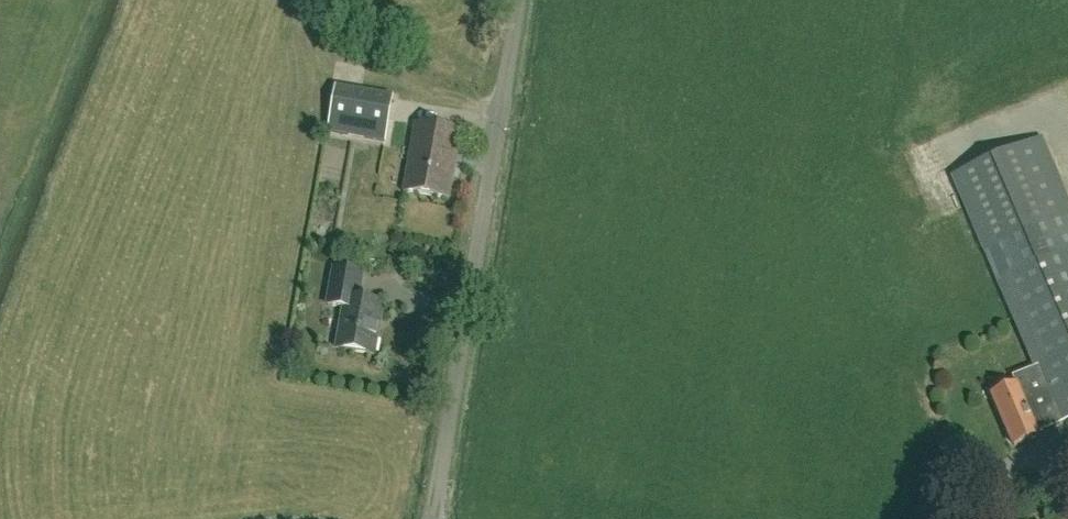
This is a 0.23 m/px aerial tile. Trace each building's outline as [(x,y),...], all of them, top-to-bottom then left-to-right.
[(346,56),(291,38),(273,92),(329,110),(346,56)] [(329,131),(348,134),(351,118),(369,121),(366,138),(385,141),(393,98),(336,88),(329,131)] [(448,197),(460,131),(416,124),(404,190),(448,197)] [(1067,418),(1067,198),(1042,139),(952,177),(984,251),(985,251),(1035,367),(1012,376),(1016,384),(993,394),(1014,444),(1039,434),(1037,429),(1057,421),(1058,423),(1067,418)] [(334,267),(333,271),(327,303),(344,307),(337,347),(373,354),(383,303),(358,298),(362,273),(334,267)]
